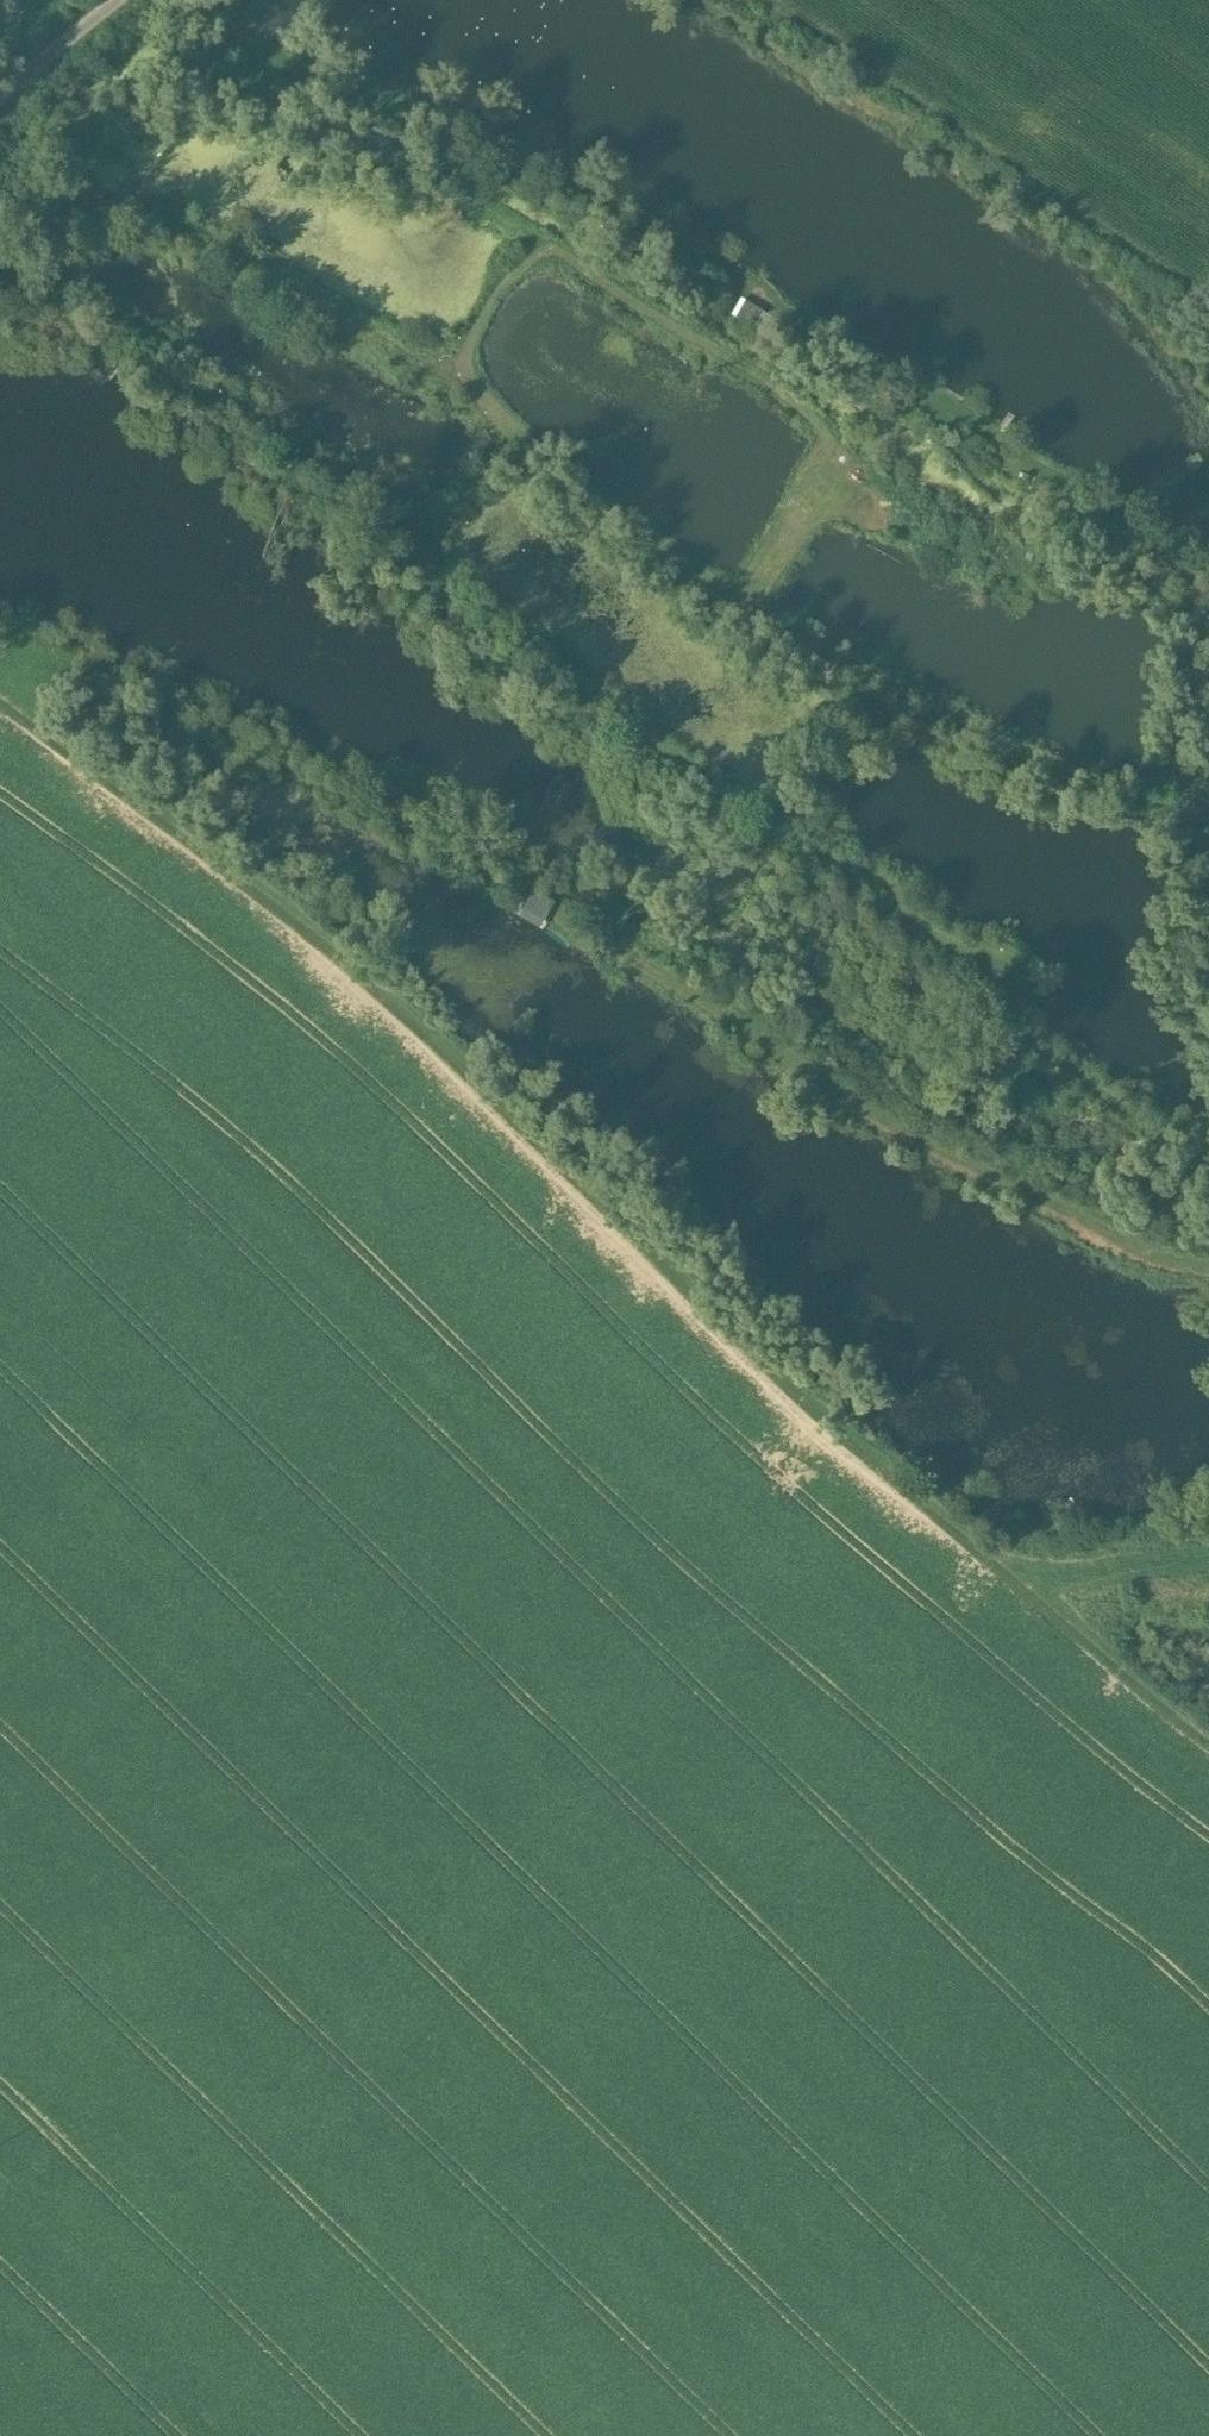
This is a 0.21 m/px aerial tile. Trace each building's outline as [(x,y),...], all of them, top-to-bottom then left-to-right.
[(757,322),(767,307),(749,295),(739,311),(757,322)] [(564,905),(537,891),(525,916),(552,929),(564,905)]
